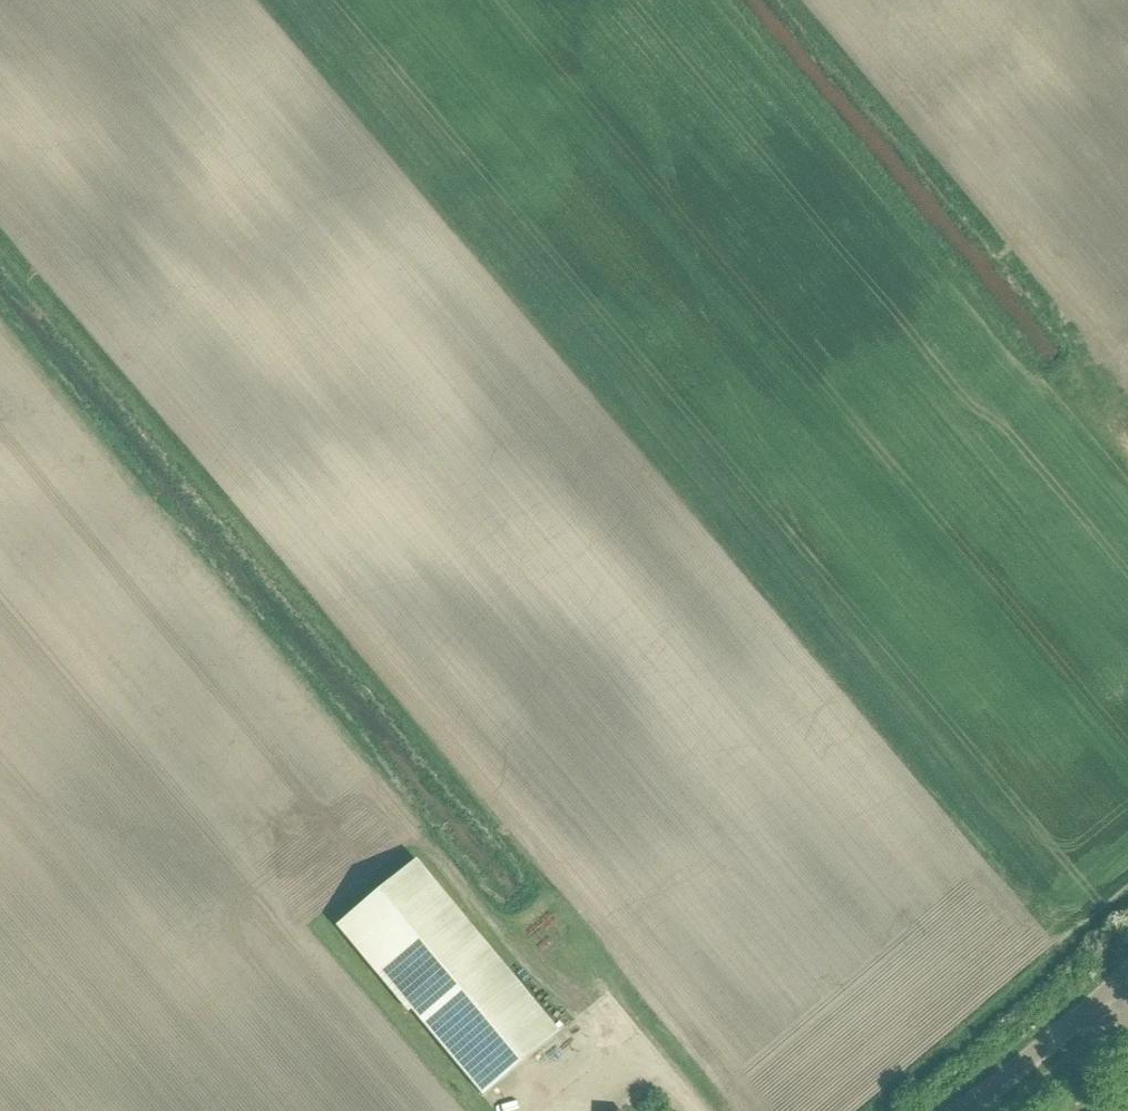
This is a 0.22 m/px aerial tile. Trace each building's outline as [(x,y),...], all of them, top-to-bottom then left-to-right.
[(416,861),(339,924),(482,1097),(558,1033),(416,861)]
